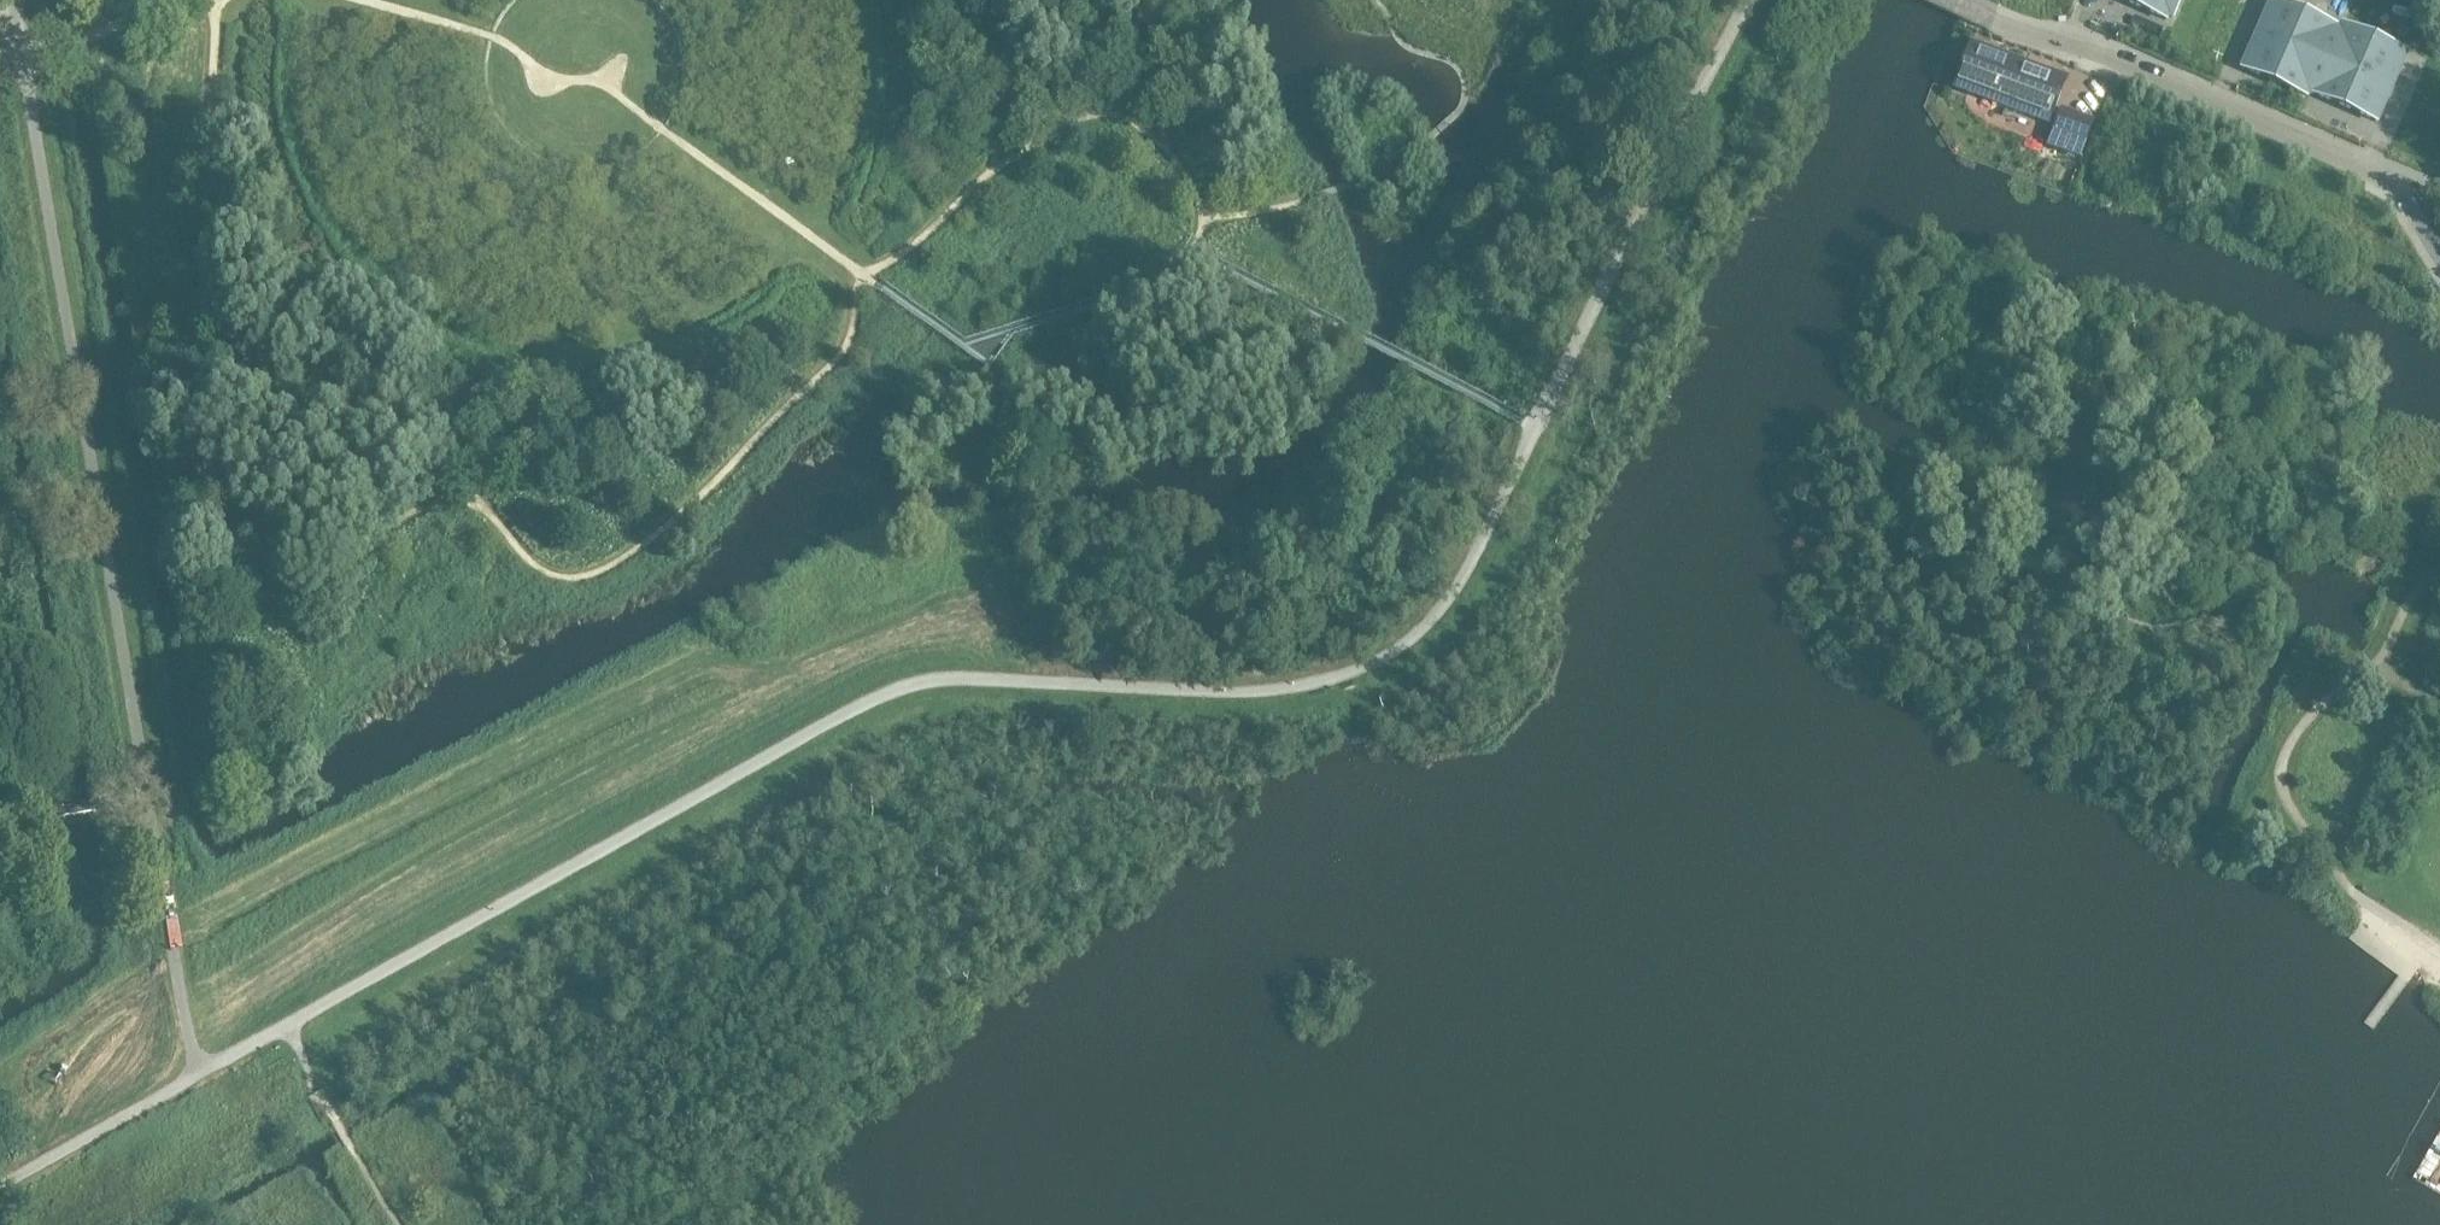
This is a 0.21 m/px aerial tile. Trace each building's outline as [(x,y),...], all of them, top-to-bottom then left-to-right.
[(2166,19),(2167,15),(2172,16),(2179,0),(2122,0),(2166,19)] [(2393,80),(2404,55),(2343,28),(2341,32),(2273,3),(2244,69),(2306,96),(2308,91),(2376,121),(2386,96),(2382,94),(2389,78),(2393,80)] [(1971,44),(1964,63),(1954,87),(2049,123),(2065,80),(1971,44)] [(2062,112),(2049,145),(2080,158),(2093,124),(2062,112)] [(2415,1177),(2439,1192),(2439,1133),(2415,1177)]
